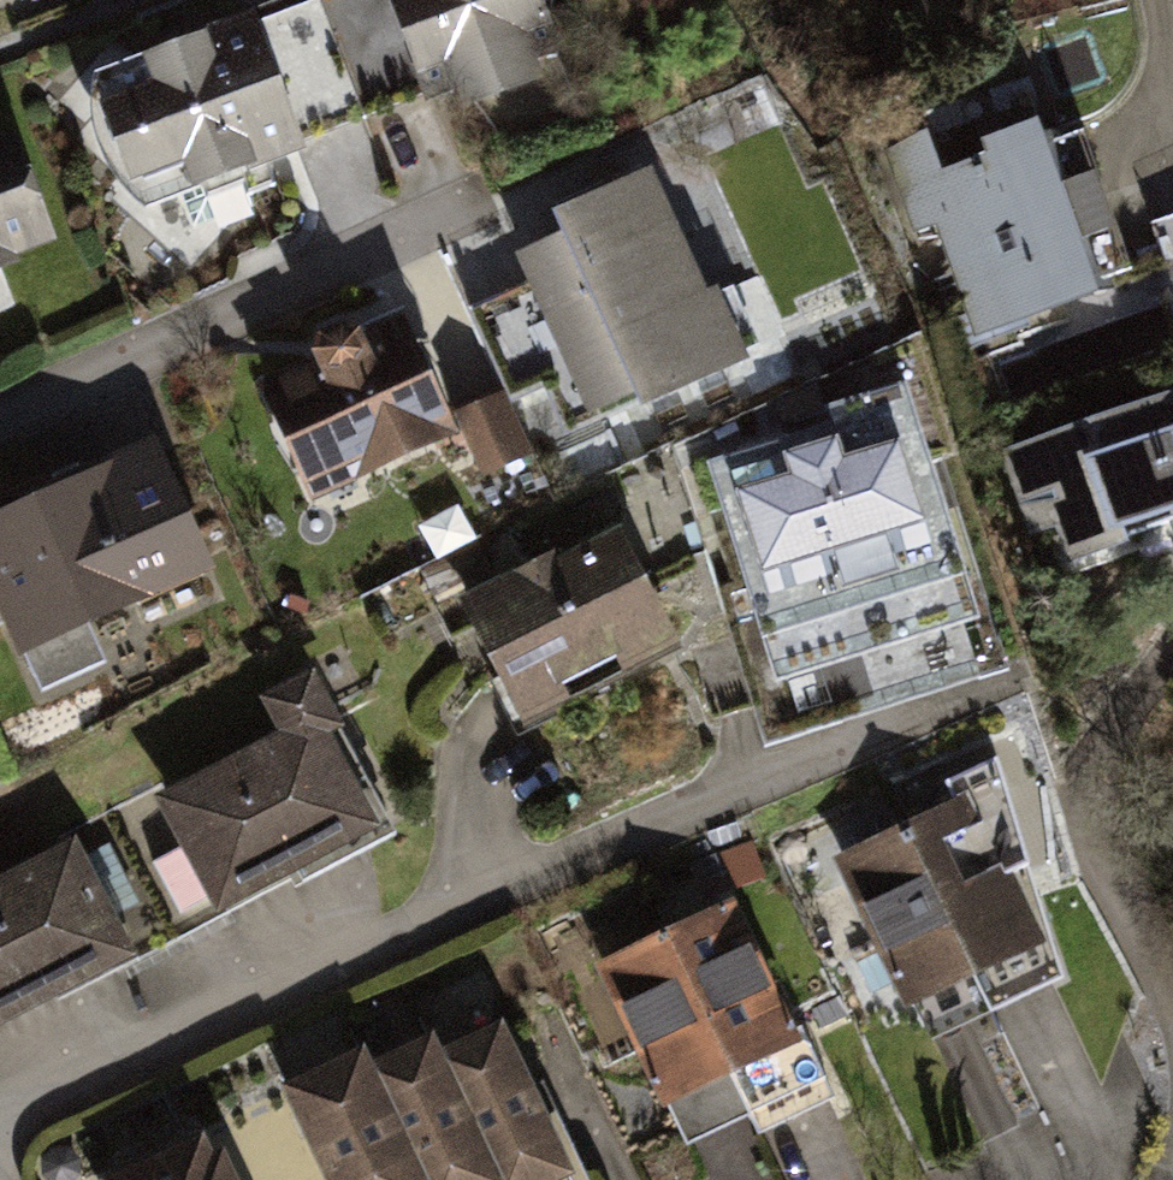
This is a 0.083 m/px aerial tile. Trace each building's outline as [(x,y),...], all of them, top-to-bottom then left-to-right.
[(36,2),(35,0),(0,0),(0,14),(36,2)] [(541,0),(387,0),(433,119),(567,67),(541,0)] [(249,31),(92,92),(143,225),(300,165),(249,31)] [(964,330),(1116,275),(1058,117),(906,171),(964,330)] [(6,134),(0,136),(0,275),(53,255),(6,134)] [(744,385),(656,191),(510,257),(598,450),(744,385)] [(396,328),(255,392),(304,499),(445,435),(396,328)] [(692,455),(742,628),(943,570),(893,397),(692,455)] [(1020,460),(1064,581),(1152,549),(1160,574),(1172,569),(1172,405),(1020,460)] [(465,432),(492,493),(539,472),(512,411),(465,432)] [(0,539),(0,613),(26,671),(215,586),(161,467),(0,539)] [(618,548),(465,619),(517,730),(670,658),(618,548)] [(156,818),(212,928),(373,847),(317,737),(156,818)] [(950,969),(1022,936),(956,790),(884,822),(950,969)] [(878,1001),(950,969),(884,822),(812,855),(878,1001)] [(129,977),(74,866),(0,903),(0,1042),(129,977)] [(716,1074),(788,1042),(722,896),(650,928),(716,1074)] [(644,1107),(716,1074),(650,928),(578,960),(644,1107)] [(551,1173),(481,1023),(415,1054),(475,1179),(536,1179),(551,1173)] [(415,1054),(408,1039),(342,1071),(393,1179),(475,1179),(415,1054)] [(342,1071),(335,1056),(268,1087),(311,1179),(393,1179),(342,1071)] [(203,1149),(137,1179),(218,1179),(203,1149)]
